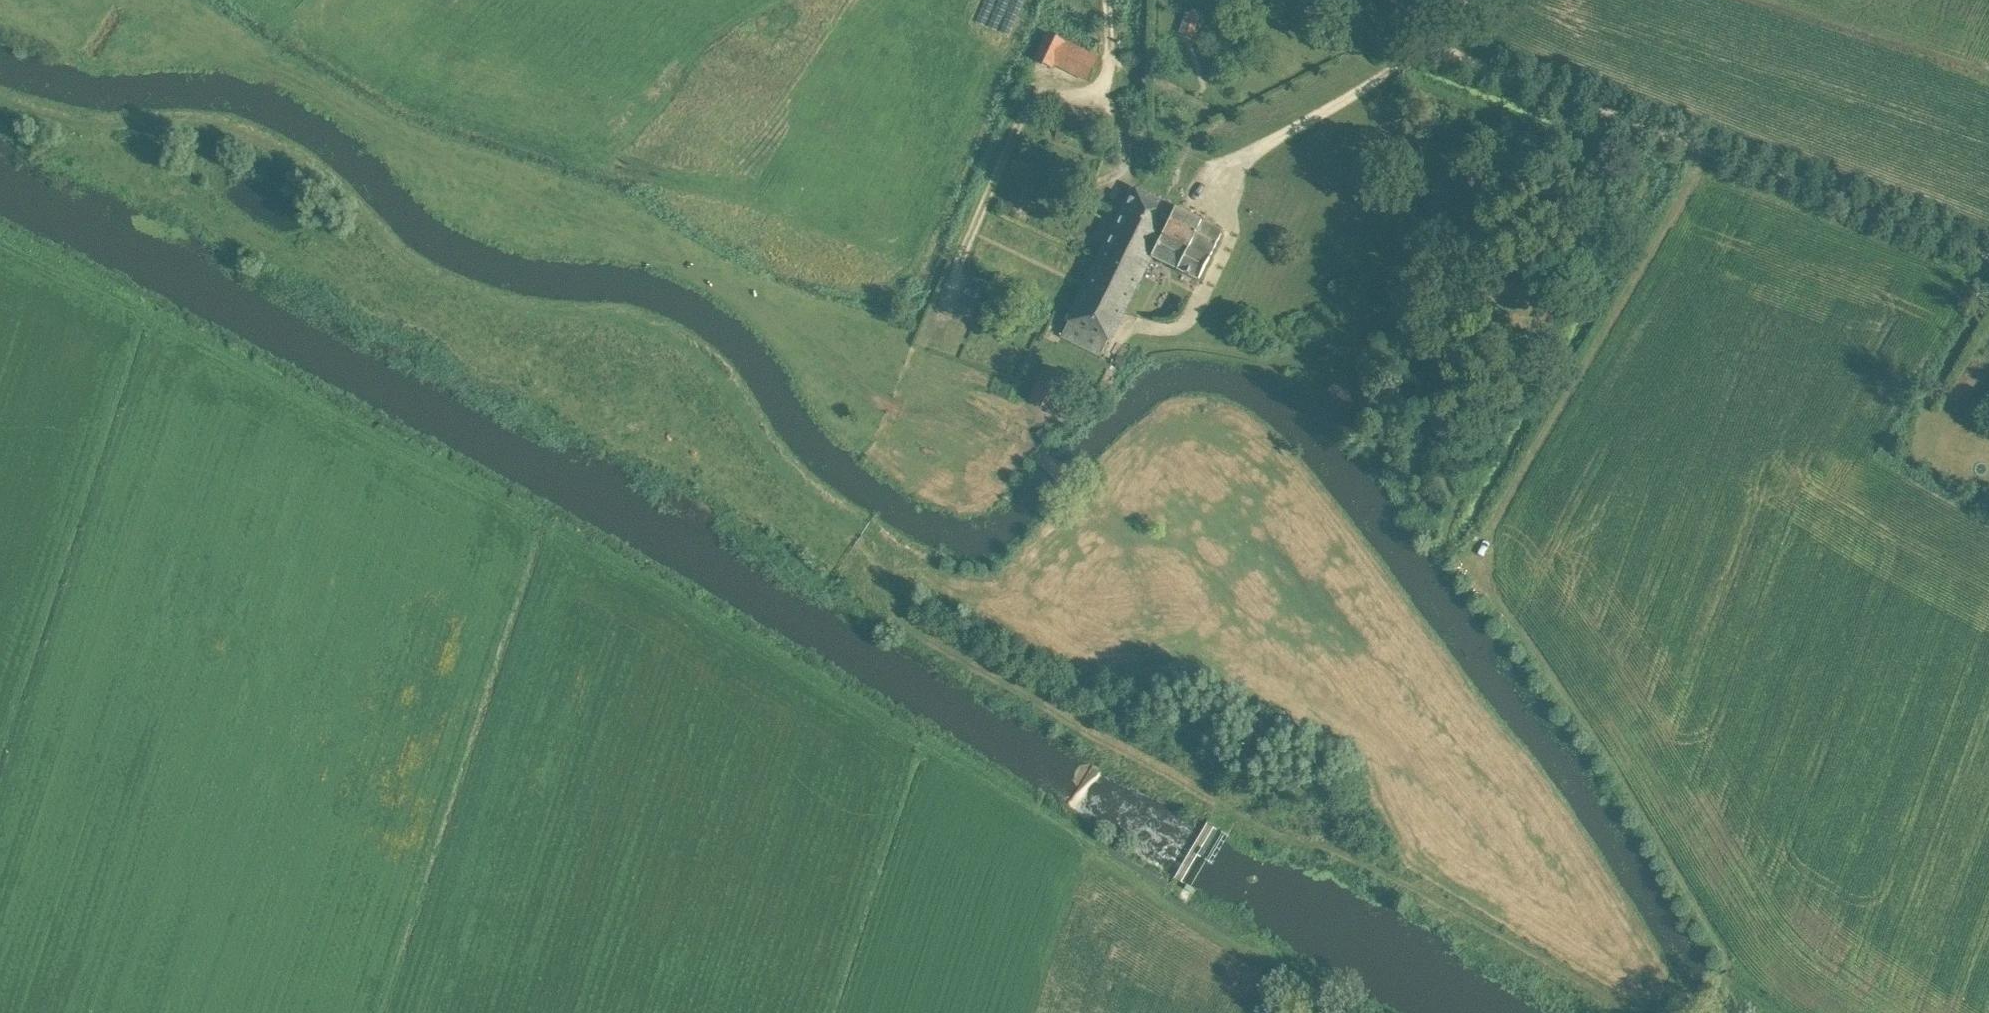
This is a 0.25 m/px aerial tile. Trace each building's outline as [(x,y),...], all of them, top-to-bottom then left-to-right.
[(1179,29),(1191,32),(1196,15),(1183,12),(1179,29)] [(1048,34),(1036,59),(1055,68),(1057,64),(1069,70),(1079,48),(1048,34)] [(1156,258),(1178,210),(1134,189),(1061,336),(1101,356),(1151,255),(1156,258)] [(1223,232),(1178,210),(1156,258),(1199,279),(1223,232)] [(1039,403),(1063,415),(1077,386),(1053,374),(1039,403)]
